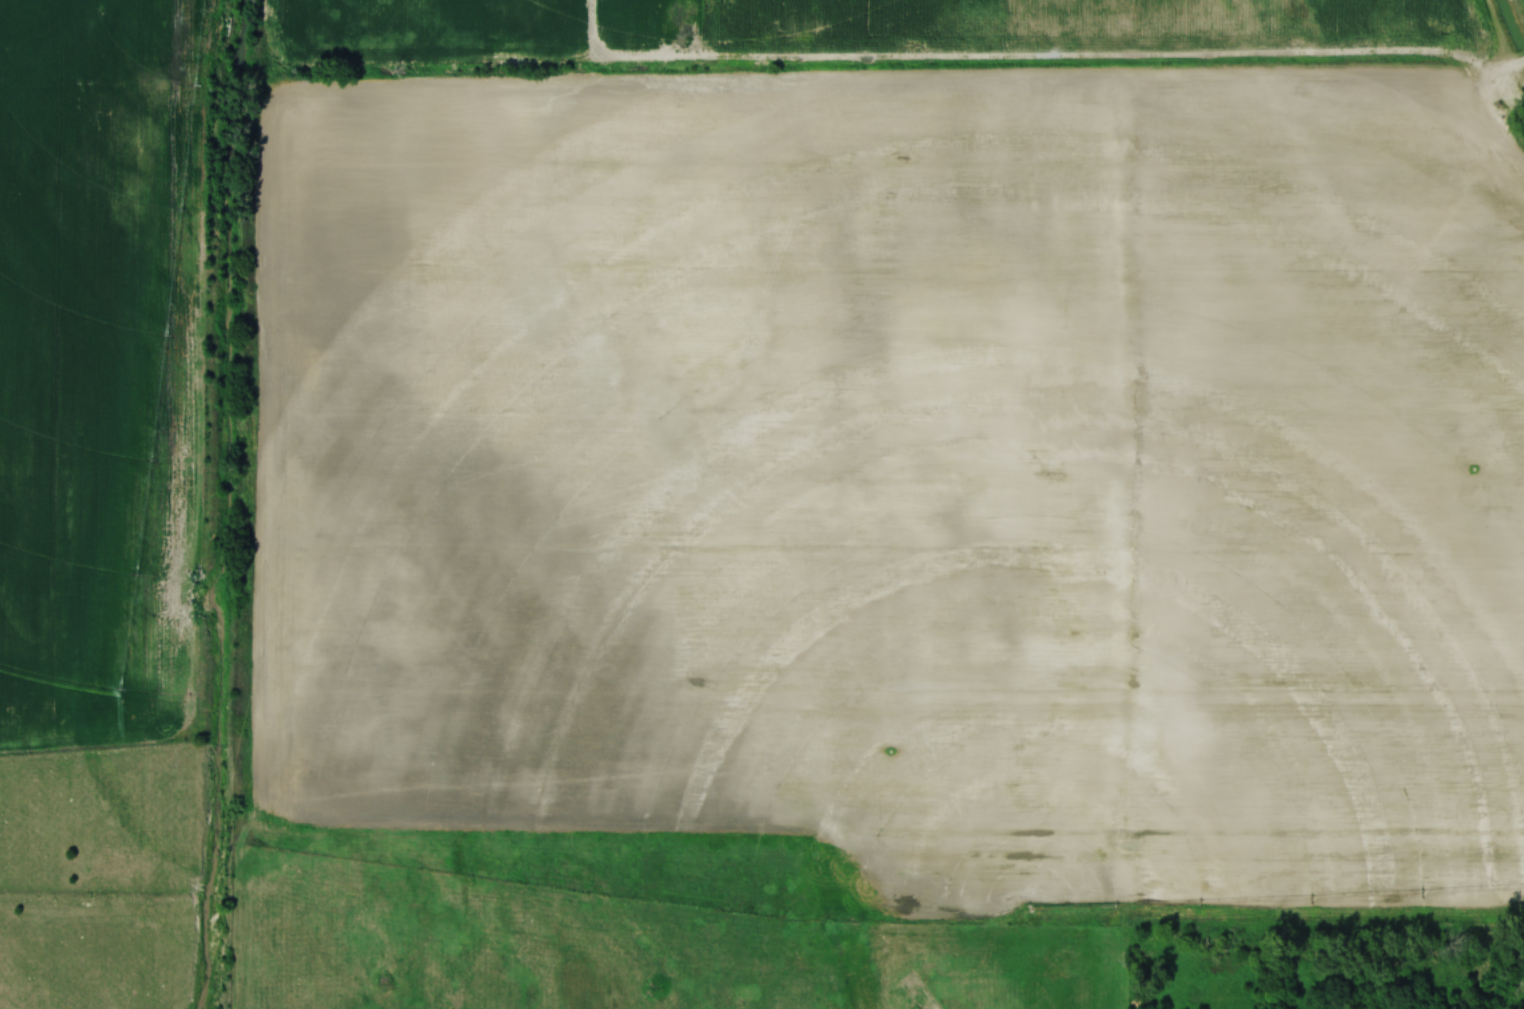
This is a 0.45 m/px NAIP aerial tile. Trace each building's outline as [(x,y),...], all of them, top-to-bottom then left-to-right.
[(1458,97),(1463,83),(1450,79),(1445,93),(1458,97)]
